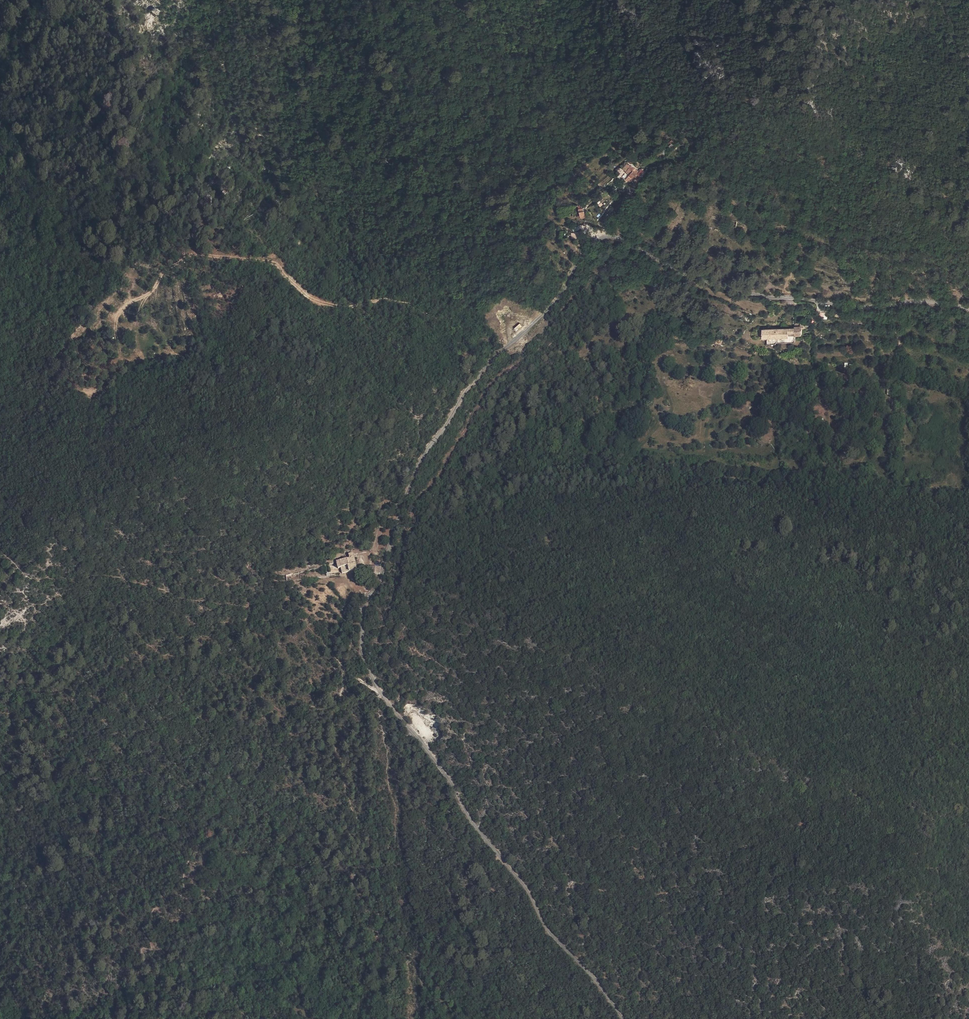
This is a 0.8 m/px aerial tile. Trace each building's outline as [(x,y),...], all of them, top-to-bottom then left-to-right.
[(622,168),(617,172),(624,180),(628,175),(622,168)] [(635,181),(639,176),(633,171),(626,180),(628,181),(629,180),(631,182),(633,180),(633,181),(634,180),(635,181)] [(582,207),(576,208),(577,214),(579,214),(580,219),(585,218),(584,214),(582,207)] [(793,336),(793,328),(773,327),(772,329),(764,330),(756,330),(755,335),(757,336),(758,338),(793,336)] [(350,559),(346,559),(337,561),(339,568),(341,567),(348,566),(351,565),(350,559)] [(381,569),(371,567),(370,573),(380,575),(381,569)]
